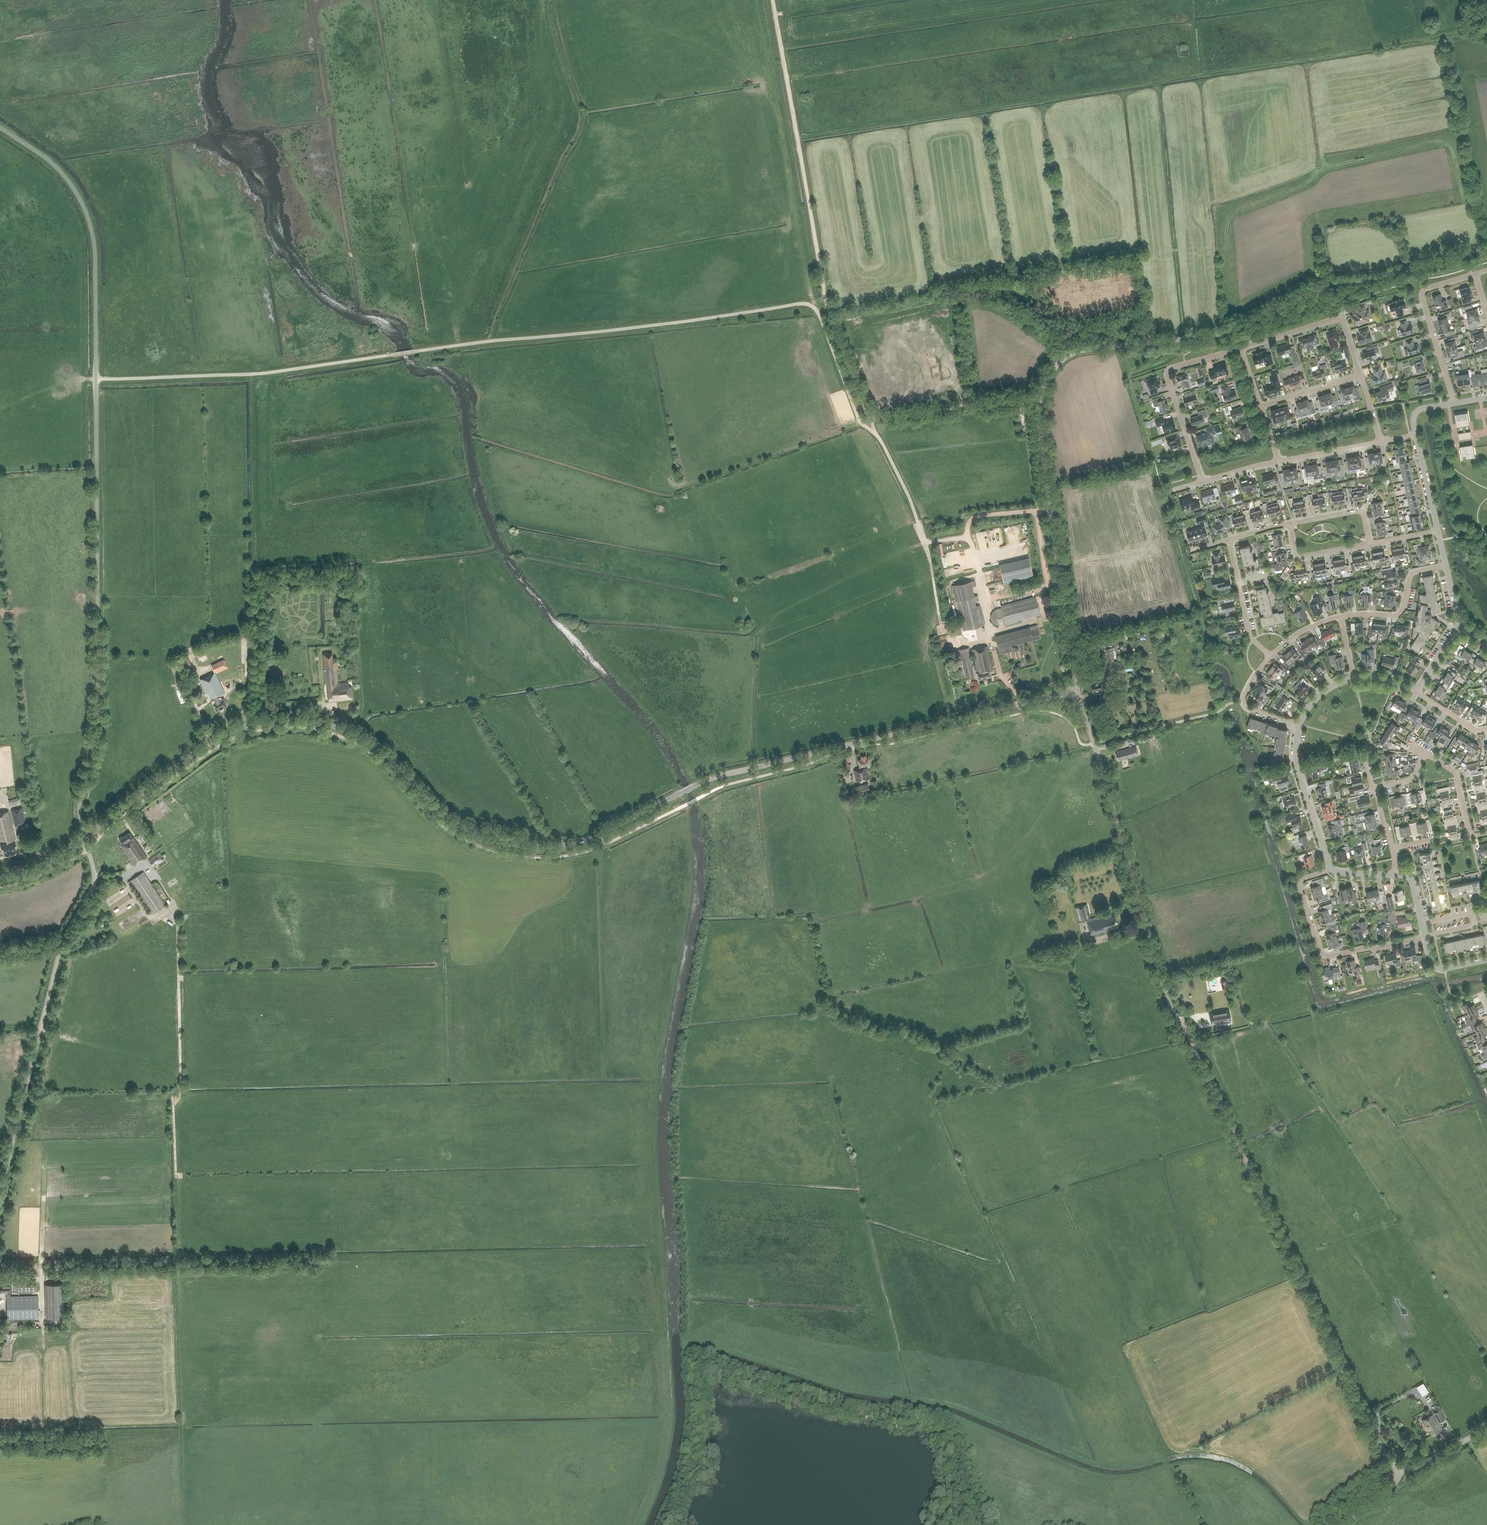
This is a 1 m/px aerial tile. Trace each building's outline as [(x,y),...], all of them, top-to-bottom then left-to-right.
[(1469,298),(1473,297),(1472,293),(1471,293),(1469,287),(1466,288),(1466,287),(1465,287),(1463,287),(1463,288),(1463,289),(1460,290),(1463,300),(1462,300),(1463,304),(1471,302),(1469,298)] [(1442,309),(1448,307),(1446,300),(1443,301),(1440,294),(1433,296),(1434,300),(1433,300),(1434,303),(1435,303),(1436,306),(1441,304),(1442,309)] [(1390,304),(1386,305),(1388,312),(1392,311),(1396,310),(1398,316),(1404,314),(1402,308),(1406,307),(1404,300),(1400,301),(1399,299),(1393,301),(1393,303),(1390,304)] [(1369,320),(1369,318),(1370,318),(1369,313),(1367,314),(1364,305),(1355,308),(1357,312),(1354,313),(1355,315),(1352,317),(1354,325),(1369,320)] [(1467,312),(1468,318),(1478,315),(1477,309),(1473,310),(1471,305),(1463,307),(1465,313),(1467,312)] [(1438,320),(1440,326),(1449,324),(1448,320),(1451,319),(1449,313),(1443,315),(1444,319),(1438,320)] [(852,323),(869,318),(868,314),(860,316),(859,315),(850,317),(852,323)] [(1478,315),(1468,318),(1470,324),(1468,324),(1470,330),(1478,327),(1476,322),(1480,321),(1478,315)] [(1403,336),(1414,332),(1411,325),(1408,326),(1406,320),(1400,322),(1402,328),(1400,328),(1403,336)] [(1382,322),(1376,324),(1378,330),(1384,328),(1382,322)] [(1449,324),(1440,326),(1442,333),(1447,331),(1449,336),(1455,334),(1454,330),(1451,331),(1449,324)] [(1336,340),(1339,339),(1337,334),(1338,333),(1336,329),(1332,330),(1332,331),(1326,332),(1331,349),(1338,347),(1336,340)] [(1360,344),(1372,340),(1370,332),(1369,333),(1368,329),(1359,331),(1360,335),(1357,336),(1360,344)] [(1474,338),(1476,342),(1485,339),(1484,332),(1478,334),(1477,330),(1470,333),(1471,339),(1474,338)] [(1313,349),(1312,346),(1311,345),(1318,343),(1316,336),(1312,338),(1312,336),(1303,339),(1301,340),(1302,341),(1302,343),(1301,343),(1302,348),(1305,347),(1307,346),(1308,350),(1313,349)] [(1445,346),(1446,348),(1447,349),(1447,350),(1457,347),(1456,343),(1460,342),(1458,336),(1451,339),(1452,342),(1445,344),(1446,345),(1445,346)] [(1476,342),(1477,346),(1474,347),(1475,352),(1483,350),(1482,347),(1486,346),(1486,344),(1485,339),(1476,342)] [(1409,355),(1420,352),(1417,344),(1414,345),(1413,340),(1406,342),(1408,347),(1407,348),(1409,355)] [(1293,354),(1296,353),(1294,346),(1291,347),(1289,343),(1276,348),(1279,356),(1292,352),(1293,354)] [(1375,353),(1379,352),(1377,345),(1369,347),(1370,351),(1363,354),(1365,361),(1370,360),(1370,361),(1374,359),(1373,359),(1377,358),(1375,353)] [(1447,353),(1448,355),(1449,355),(1449,357),(1456,355),(1457,358),(1464,356),(1462,350),(1458,352),(1457,347),(1447,350),(1448,352),(1447,353)] [(1267,365),(1273,363),(1271,354),(1267,355),(1265,351),(1261,352),(1257,353),(1258,353),(1253,355),(1256,364),(1266,361),(1267,365)] [(1417,374),(1426,371),(1422,360),(1417,362),(1415,358),(1409,360),(1411,366),(1415,365),(1417,374)] [(1337,373),(1348,370),(1345,362),(1335,365),(1334,362),(1330,363),(1332,370),(1336,369),(1337,373)] [(1217,376),(1228,373),(1225,363),(1213,366),(1215,370),(1209,372),(1211,379),(1217,377),(1217,376)] [(1324,372),(1328,371),(1326,364),(1320,366),(1320,369),(1312,371),(1315,380),(1319,379),(1319,378),(1325,376),(1324,372)] [(1372,384),(1387,380),(1384,373),(1382,374),(1380,366),(1373,368),(1375,376),(1370,377),(1372,384)] [(1463,375),(1464,385),(1470,384),(1469,377),(1472,376),(1471,371),(1471,369),(1468,370),(1469,374),(1463,375)] [(1480,384),(1486,383),(1484,369),(1481,370),(1481,374),(1478,374),(1480,384)] [(1460,375),(1459,371),(1456,372),(1457,379),(1458,386),(1464,385),(1463,375),(1460,375)] [(1473,385),(1480,384),(1478,374),(1475,375),(1475,371),(1471,371),(1472,376),(1473,385)] [(1184,390),(1190,387),(1188,381),(1189,381),(1186,374),(1181,376),(1180,375),(1178,376),(1178,377),(1177,377),(1179,384),(1181,383),(1184,390)] [(1301,382),(1305,381),(1303,374),(1288,379),(1284,381),(1286,388),(1291,387),(1291,388),(1302,384),(1301,382)] [(1159,384),(1161,384),(1159,380),(1158,381),(1157,377),(1152,378),(1153,379),(1147,381),(1145,382),(1147,387),(1149,387),(1152,395),(1158,393),(1156,388),(1160,387),(1159,384)] [(1277,391),(1281,390),(1277,377),(1270,379),(1272,385),(1264,387),(1266,395),(1278,392),(1277,391)] [(1430,391),(1432,390),(1430,384),(1428,384),(1426,377),(1418,379),(1420,387),(1419,387),(1421,393),(1423,393),(1423,394),(1430,392),(1430,391)] [(1225,401),(1237,398),(1235,391),(1231,392),(1228,384),(1221,386),(1224,394),(1223,395),(1225,401)] [(1392,384),(1385,386),(1380,388),(1381,391),(1375,393),(1377,397),(1379,397),(1380,401),(1386,399),(1386,397),(1389,396),(1388,392),(1394,390),(1392,384)] [(1347,388),(1350,398),(1355,397),(1356,400),(1361,398),(1359,392),(1356,393),(1354,386),(1353,386),(1352,386),(1350,386),(1350,387),(1347,388)] [(1346,399),(1350,398),(1347,388),(1345,389),(1344,388),(1342,389),(1342,390),(1341,390),(1343,397),(1340,398),(1342,404),(1347,403),(1346,399)] [(1186,406),(1197,402),(1195,395),(1196,395),(1195,391),(1188,393),(1189,397),(1184,398),(1186,406)] [(1325,395),(1328,406),(1331,405),(1332,408),(1339,406),(1337,399),(1333,400),(1331,393),(1325,395)] [(1325,407),(1328,406),(1325,395),(1319,397),(1321,404),(1317,405),(1320,412),(1326,410),(1325,407)] [(1161,413),(1169,411),(1167,407),(1168,406),(1167,403),(1166,404),(1165,399),(1160,401),(1159,397),(1152,400),(1155,407),(1158,406),(1161,413)] [(1302,402),(1305,411),(1308,410),(1309,415),(1316,413),(1314,406),(1310,407),(1308,400),(1307,401),(1306,400),(1304,401),(1303,402),(1302,402)] [(1302,412),(1305,411),(1302,402),(1301,402),(1300,402),(1298,403),(1297,404),(1296,404),(1299,411),(1295,412),(1297,419),(1303,417),(1302,412)] [(1233,418),(1243,415),(1240,407),(1232,410),(1230,405),(1224,408),(1226,415),(1232,413),(1233,418)] [(1285,419),(1290,417),(1288,409),(1288,406),(1284,407),(1284,408),(1282,408),(1279,408),(1283,420),(1284,424),(1287,423),(1285,419)] [(1276,422),(1283,420),(1279,408),(1277,409),(1277,410),(1276,410),(1275,410),(1272,411),(1272,412),(1274,417),(1271,418),(1274,427),(1277,426),(1276,422)] [(1207,417),(1207,416),(1205,409),(1198,412),(1199,415),(1191,418),(1193,426),(1200,424),(1201,424),(1205,423),(1203,418),(1207,417)] [(1465,436),(1471,435),(1468,412),(1461,413),(1465,436)] [(1455,414),(1458,437),(1465,436),(1461,413),(1455,414)] [(1172,429),(1176,428),(1173,420),(1170,421),(1169,420),(1164,422),(1163,418),(1155,420),(1157,426),(1162,425),(1165,433),(1173,430),(1172,429)] [(1242,441),(1251,438),(1249,433),(1247,428),(1243,429),(1242,425),(1235,428),(1237,434),(1240,433),(1242,441)] [(1205,433),(1202,434),(1203,435),(1197,437),(1200,445),(1208,442),(1209,444),(1214,442),(1212,435),(1216,433),(1214,427),(1207,429),(1208,433),(1206,434),(1205,433)] [(1471,435),(1465,436),(1458,437),(1462,460),(1475,457),(1471,435)] [(1171,449),(1182,446),(1179,439),(1174,440),(1173,436),(1166,438),(1168,443),(1169,443),(1171,449)] [(1395,450),(1396,456),(1406,453),(1404,447),(1394,449),(1395,450)] [(1375,453),(1377,463),(1381,462),(1381,466),(1387,465),(1385,457),(1382,458),(1381,452),(1375,453)] [(1373,464),(1377,463),(1375,453),(1368,454),(1370,460),(1366,461),(1368,469),(1374,468),(1373,464)] [(1407,459),(1406,453),(1396,456),(1397,459),(1393,460),(1394,465),(1396,465),(1401,464),(1401,463),(1400,461),(1407,459)] [(1353,457),(1356,468),(1359,467),(1360,471),(1366,470),(1364,462),(1361,463),(1360,456),(1358,456),(1357,455),(1356,456),(1355,457),(1353,457)] [(1352,469),(1356,468),(1353,457),(1352,457),(1351,457),(1349,457),(1349,458),(1347,458),(1348,465),(1345,466),(1347,473),(1353,472),(1352,469)] [(1333,460),(1332,460),(1334,471),(1338,470),(1339,476),(1345,475),(1343,465),(1340,466),(1339,460),(1338,460),(1337,459),(1336,459),(1334,460),(1333,460)] [(1334,471),(1332,460),(1331,460),(1329,461),(1327,461),(1326,462),(1327,466),(1326,467),(1324,468),(1325,478),(1331,476),(1330,472),(1334,471)] [(1401,467),(1401,470),(1411,468),(1410,461),(1401,463),(1401,464),(1396,465),(1396,468),(1401,467)] [(1313,465),(1311,465),(1314,479),(1317,479),(1324,478),(1322,470),(1319,471),(1318,464),(1317,464),(1316,463),(1314,464),(1313,465)] [(1314,479),(1311,465),(1309,466),(1308,465),(1306,465),(1305,466),(1305,467),(1306,473),(1303,474),(1304,481),(1311,480),(1314,479)] [(1297,483),(1302,482),(1301,474),(1298,474),(1296,468),(1293,469),(1293,467),(1290,468),(1292,479),(1296,479),(1297,483)] [(1288,480),(1292,479),(1290,468),(1286,469),(1286,470),(1283,471),(1284,475),(1283,475),(1280,476),(1282,485),(1288,484),(1288,480)] [(1413,474),(1411,468),(1401,470),(1402,473),(1398,474),(1399,477),(1413,474)] [(1275,482),(1279,481),(1277,475),(1274,476),(1273,473),(1269,474),(1269,475),(1263,477),(1265,484),(1275,481),(1275,482)] [(1414,480),(1413,474),(1399,477),(1399,480),(1403,479),(1404,483),(1414,480)] [(1251,488),(1257,486),(1255,479),(1249,480),(1248,478),(1240,481),(1243,491),(1247,489),(1247,491),(1252,490),(1251,488)] [(1415,487),(1414,480),(1404,483),(1405,486),(1401,487),(1401,490),(1415,487)] [(1233,496),(1236,495),(1235,492),(1236,492),(1233,483),(1229,484),(1229,485),(1221,487),(1222,489),(1221,490),(1222,492),(1223,493),(1223,495),(1232,493),(1233,496)] [(1365,499),(1364,494),(1368,493),(1366,487),(1361,488),(1357,489),(1359,500),(1362,500),(1362,501),(1365,500),(1365,499)] [(1417,493),(1415,487),(1401,490),(1402,493),(1406,492),(1407,495),(1417,493)] [(1343,491),(1337,492),(1340,504),(1342,504),(1342,505),(1346,504),(1345,503),(1346,503),(1344,496),(1347,495),(1346,488),(1343,489),(1343,491)] [(1359,500),(1357,489),(1357,488),(1352,489),(1351,488),(1348,489),(1349,495),(1352,494),(1354,502),(1354,501),(1354,502),(1357,502),(1357,501),(1359,500)] [(1212,501),(1220,499),(1218,492),(1214,493),(1213,489),(1201,492),(1204,500),(1211,498),(1212,501)] [(1340,504),(1337,492),(1332,493),(1332,492),(1328,492),(1330,499),(1333,498),(1334,505),(1334,506),(1338,506),(1337,505),(1340,504)] [(1323,493),(1318,495),(1318,498),(1320,508),(1322,508),(1323,508),(1326,508),(1326,507),(1325,500),(1328,499),(1326,493),(1323,493)] [(1418,499),(1417,493),(1407,495),(1408,498),(1404,499),(1404,502),(1418,499)] [(1318,508),(1320,508),(1318,498),(1313,499),(1312,494),(1309,495),(1310,503),(1313,502),(1314,509),(1315,509),(1315,510),(1318,509),(1318,508)] [(1187,497),(1187,498),(1180,500),(1183,509),(1193,506),(1194,510),(1200,508),(1198,500),(1193,502),(1191,495),(1187,497)] [(1235,497),(1237,504),(1243,502),(1241,495),(1235,497)] [(1304,500),(1298,501),(1301,512),(1303,511),(1303,512),(1306,512),(1306,511),(1305,503),(1308,503),(1307,497),(1304,497),(1304,500)] [(1301,512),(1298,501),(1293,502),(1292,498),(1289,499),(1290,506),(1293,506),(1295,513),(1295,514),(1298,513),(1298,512),(1301,512)] [(1277,500),(1278,502),(1272,504),(1276,516),(1282,514),(1280,507),(1282,506),(1280,499),(1277,500)] [(1420,505),(1418,499),(1404,502),(1405,505),(1409,504),(1410,508),(1420,505)] [(1383,508),(1384,508),(1383,502),(1372,504),(1371,504),(1372,508),(1373,507),(1373,510),(1383,508)] [(1270,518),(1276,516),(1272,504),(1267,505),(1266,503),(1263,504),(1263,505),(1265,511),(1268,511),(1270,518)] [(1261,510),(1256,511),(1259,521),(1264,519),(1262,512),(1265,511),(1263,505),(1260,506),(1261,510)] [(1421,512),(1420,505),(1410,508),(1411,511),(1406,512),(1407,515),(1412,514),(1421,512)] [(1382,517),(1389,516),(1389,512),(1384,513),(1383,508),(1373,510),(1373,512),(1373,515),(1374,515),(1374,516),(1381,514),(1382,517)] [(1246,510),(1248,517),(1251,516),(1253,523),(1259,521),(1256,511),(1250,513),(1249,509),(1246,510)] [(1238,516),(1241,526),(1247,524),(1245,517),(1248,517),(1246,510),(1243,511),(1244,515),(1238,516)] [(1411,523),(1421,521),(1420,515),(1413,516),(1412,514),(1407,515),(1405,515),(1407,521),(1411,520),(1411,523)] [(1196,518),(1198,524),(1207,522),(1205,515),(1196,518)] [(1236,528),(1241,526),(1238,516),(1233,518),(1232,515),(1229,515),(1231,522),(1233,521),(1236,528)] [(1226,529),(1229,528),(1226,517),(1220,519),(1221,524),(1213,526),(1215,534),(1226,530),(1226,529)] [(1387,527),(1389,526),(1388,521),(1390,521),(1390,518),(1382,519),(1383,522),(1376,523),(1376,524),(1375,524),(1375,527),(1376,527),(1377,529),(1387,527)] [(1421,521),(1411,523),(1412,526),(1408,527),(1409,530),(1423,527),(1421,521)] [(1190,541),(1207,536),(1204,527),(1198,529),(1197,527),(1193,529),(1194,530),(1188,532),(1188,533),(1187,534),(1188,540),(1190,540),(1190,541)] [(1388,533),(1387,527),(1377,529),(1377,532),(1376,532),(1377,535),(1378,535),(1385,534),(1386,537),(1393,535),(1392,532),(1388,533)] [(991,537),(989,530),(982,531),(984,539),(991,537)] [(1272,536),(1273,541),(1283,539),(1283,537),(1284,537),(1283,534),(1282,534),(1282,533),(1275,535),(1274,532),(1267,533),(1268,536),(1272,536)] [(1283,539),(1273,541),(1274,547),(1271,547),(1272,551),(1278,549),(1277,547),(1284,545),(1285,545),(1285,541),(1284,542),(1283,539)] [(1419,554),(1430,552),(1429,549),(1430,549),(1429,546),(1421,547),(1421,544),(1413,546),(1414,549),(1416,548),(1417,554),(1419,553),(1419,554)] [(1256,568),(1263,566),(1261,558),(1253,560),(1250,546),(1240,548),(1244,566),(1255,563),(1256,568)] [(1398,549),(1400,558),(1405,557),(1406,562),(1409,561),(1408,554),(1405,555),(1404,547),(1403,547),(1400,547),(1400,548),(1398,549)] [(1394,559),(1400,558),(1398,549),(1395,549),(1395,548),(1392,549),(1392,550),(1393,557),(1390,557),(1392,564),(1395,563),(1394,559)] [(1378,552),(1380,562),(1386,561),(1386,565),(1390,564),(1388,558),(1385,558),(1384,551),(1384,550),(1380,551),(1380,552),(1378,552)] [(1276,555),(1277,561),(1287,559),(1287,557),(1287,556),(1287,553),(1286,553),(1279,554),(1278,551),(1272,553),(1273,556),(1276,555)] [(1212,559),(1214,567),(1226,564),(1224,557),(1221,557),(1220,552),(1213,553),(1214,559),(1212,559)] [(1374,563),(1380,562),(1378,552),(1376,553),(1376,552),(1372,553),(1373,553),(1372,553),(1374,561),(1371,561),(1372,569),(1375,568),(1374,563)] [(1430,554),(1430,552),(1419,554),(1420,559),(1416,560),(1417,563),(1417,566),(1425,565),(1424,562),(1424,559),(1431,557),(1432,557),(1431,554),(1430,554)] [(1359,556),(1360,566),(1366,565),(1367,568),(1370,568),(1369,562),(1366,562),(1364,555),(1364,554),(1361,555),(1361,556),(1359,556)] [(1355,567),(1360,566),(1359,556),(1356,557),(1356,556),(1353,556),(1353,557),(1354,564),(1351,565),(1352,571),(1355,571),(1355,567)] [(1341,559),(1339,560),(1341,570),(1341,571),(1347,570),(1347,573),(1351,573),(1349,565),(1346,566),(1345,559),(1344,559),(1344,558),(1341,559)] [(1287,559),(1277,561),(1278,564),(1274,565),(1275,570),(1282,569),(1281,566),(1288,565),(1288,564),(1289,564),(1288,561),(1287,561),(1287,559)] [(1333,575),(1336,574),(1341,573),(1341,571),(1341,570),(1339,560),(1337,560),(1336,559),(1333,560),(1333,561),(1334,568),(1331,569),(1333,575)] [(1319,564),(1321,574),(1327,572),(1327,576),(1331,575),(1329,569),(1326,570),(1325,563),(1325,562),(1321,562),(1322,563),(1319,564)] [(1316,575),(1321,574),(1319,564),(1317,564),(1317,563),(1313,564),(1314,565),(1313,565),(1315,572),(1312,573),(1313,579),(1316,578),(1316,575)] [(1302,567),(1300,567),(1302,577),(1301,577),(1302,579),(1307,578),(1308,580),(1311,579),(1310,573),(1307,573),(1305,566),(1302,566),(1302,567)] [(1302,579),(1301,577),(1302,577),(1300,567),(1297,568),(1297,567),(1294,568),(1294,569),(1295,575),(1291,576),(1292,581),(1302,579)] [(1387,576),(1388,579),(1397,577),(1396,571),(1389,573),(1389,570),(1382,571),(1383,577),(1387,576)] [(1412,638),(1415,640),(1410,647),(1419,653),(1422,649),(1420,648),(1423,644),(1424,645),(1427,641),(1425,641),(1428,637),(1429,637),(1432,634),(1430,633),(1433,629),(1434,630),(1437,626),(1435,625),(1438,621),(1432,617),(1433,613),(1440,611),(1439,606),(1440,606),(1439,602),(1438,602),(1437,597),(1438,597),(1437,593),(1436,593),(1435,588),(1436,588),(1435,584),(1434,584),(1433,579),(1434,579),(1433,575),(1423,577),(1426,592),(1426,595),(1420,594),(1417,608),(1419,609),(1418,616),(1416,616),(1412,638)] [(1388,579),(1388,582),(1384,583),(1385,589),(1396,587),(1395,584),(1398,584),(1397,577),(1388,579)] [(1220,589),(1221,590),(1231,588),(1229,580),(1222,581),(1221,578),(1213,579),(1215,585),(1216,586),(1219,586),(1220,589)] [(952,585),(962,630),(985,625),(980,604),(977,605),(976,601),(979,600),(978,594),(974,595),(972,586),(976,586),(974,580),(952,585)] [(1284,612),(1289,611),(1282,600),(1276,601),(1279,613),(1272,614),(1266,587),(1256,589),(1261,613),(1264,613),(1264,616),(1260,617),(1262,627),(1286,622),(1284,612)] [(1360,595),(1360,605),(1369,605),(1368,598),(1372,598),(1372,590),(1372,588),(1368,588),(1368,590),(1368,591),(1364,591),(1363,591),(1362,591),(1362,592),(1361,592),(1361,593),(1360,593),(1360,595)] [(1352,597),(1356,597),(1355,590),(1349,591),(1349,596),(1344,596),(1344,597),(1344,596),(1345,607),(1354,606),(1353,606),(1352,597)] [(1386,596),(1385,599),(1396,602),(1395,601),(1396,596),(1392,595),(1393,592),(1387,591),(1385,592),(1384,596),(1386,596)] [(1328,610),(1339,608),(1339,607),(1338,607),(1336,601),(1340,600),(1338,594),(1327,596),(1327,597),(1328,596),(1330,603),(1326,604),(1328,610)] [(1322,613),(1322,612),(1318,603),(1322,602),(1319,596),(1313,599),(1316,604),(1311,606),(1315,615),(1322,612),(1322,613)] [(1036,615),(1037,618),(1041,617),(1035,597),(1001,607),(1006,626),(1022,622),(1022,619),(1036,615)] [(1396,602),(1385,599),(1383,599),(1382,601),(1385,602),(1384,605),(1394,607),(1395,602),(1396,602)] [(1223,612),(1236,609),(1234,601),(1225,603),(1224,600),(1218,601),(1220,607),(1222,606),(1223,612)] [(1302,608),(1305,606),(1302,601),(1299,603),(1302,609),(1295,613),(1300,622),(1308,618),(1302,608)] [(999,626),(1000,627),(995,609),(995,610),(994,610),(993,611),(992,612),(992,613),(991,613),(991,614),(991,615),(991,616),(991,617),(991,618),(991,619),(991,620),(991,621),(992,622),(993,623),(993,624),(994,625),(995,625),(996,626),(998,626),(999,626)] [(959,620),(953,621),(955,634),(961,633),(959,620)] [(1379,633),(1380,623),(1374,622),(1373,629),(1370,628),(1369,635),(1375,636),(1375,633),(1379,633)] [(1351,630),(1355,630),(1355,634),(1360,633),(1360,636),(1366,636),(1366,630),(1363,630),(1362,623),(1358,623),(1355,623),(1351,624),(1351,630)] [(1387,624),(1380,623),(1379,633),(1383,634),(1382,637),(1388,638),(1389,631),(1386,630),(1387,624)] [(1407,637),(1408,630),(1405,629),(1406,627),(1397,625),(1396,629),(1393,628),(1391,634),(1394,634),(1395,631),(1404,633),(1403,637),(1407,637)] [(1230,639),(1241,636),(1240,629),(1236,629),(1235,626),(1223,628),(1225,635),(1229,634),(1230,639)] [(999,650),(1040,639),(1038,629),(1030,631),(1029,627),(995,637),(999,650)] [(1325,641),(1335,636),(1332,628),(1321,634),(1324,638),(1319,640),(1323,647),(1326,645),(1323,641),(1325,640),(1325,641)] [(1307,640),(1312,649),(1315,647),(1317,650),(1322,647),(1318,641),(1316,643),(1312,637),(1307,640)] [(1309,651),(1312,649),(1307,640),(1302,643),(1305,649),(1303,650),(1306,656),(1310,653),(1309,651)] [(1460,652),(1457,655),(1464,659),(1469,652),(1465,650),(1466,648),(1459,644),(1456,649),(1460,652)] [(953,652),(959,678),(975,674),(971,657),(973,656),(979,680),(991,677),(989,671),(993,670),(987,646),(970,650),(969,647),(958,650),(959,650),(953,652)] [(1112,647),(1103,649),(1106,663),(1108,662),(1113,661),(1115,661),(1112,647)] [(1010,648),(999,651),(1001,657),(1012,655),(1010,648)] [(1287,652),(1294,660),(1297,658),(1299,661),(1304,657),(1298,650),(1296,652),(1292,648),(1287,652)] [(1371,665),(1371,661),(1374,661),(1374,649),(1367,650),(1367,654),(1362,654),(1362,659),(1363,659),(1363,665),(1371,665)] [(1291,662),(1294,660),(1287,652),(1282,657),(1286,661),(1284,662),(1289,668),(1293,664),(1291,662)] [(1469,652),(1464,659),(1470,663),(1476,655),(1473,653),(1472,654),(1469,652)] [(329,702),(352,700),(351,687),(349,687),(348,682),(338,683),(336,669),(338,669),(337,663),(333,663),(332,654),(323,655),(325,671),(323,671),(325,685),(327,685),(329,702)] [(1333,670),(1344,668),(1341,657),(1337,658),(1336,654),(1330,656),(1331,663),(1334,662),(1336,669),(1333,670)] [(1398,664),(1399,658),(1395,657),(1395,660),(1384,657),(1384,654),(1382,665),(1393,668),(1394,664),(1398,664)] [(1476,655),(1470,663),(1477,667),(1481,660),(1478,658),(1478,656),(1476,655)] [(187,656),(179,660),(187,676),(195,672),(187,656)] [(221,696),(225,693),(215,674),(228,668),(223,658),(210,664),(215,673),(200,680),(209,698),(211,699),(214,703),(213,704),(216,711),(227,705),(224,699),(222,699),(221,696)] [(1417,667),(1420,663),(1413,658),(1411,663),(1412,663),(1407,671),(1414,675),(1416,673),(1417,673),(1419,670),(1417,668),(1418,667),(1417,667)] [(1485,662),(1481,660),(1477,667),(1483,672),(1486,666),(1486,667),(1486,662),(1486,661),(1485,662)] [(1271,668),(1279,675),(1281,672),(1283,674),(1287,669),(1281,664),(1279,667),(1275,663),(1271,668)] [(1323,671),(1325,669),(1321,663),(1317,666),(1318,668),(1312,671),(1319,680),(1325,676),(1322,673),(1323,671)] [(1276,678),(1279,675),(1271,668),(1267,673),(1271,677),(1269,679),(1276,685),(1279,680),(1276,678)] [(1448,672),(1446,676),(1453,681),(1457,674),(1449,669),(1447,672),(1448,672)] [(241,672),(227,679),(232,689),(246,683),(241,672)] [(1440,681),(1449,687),(1453,681),(1446,676),(1443,680),(1442,679),(1440,681)] [(1293,688),(1295,690),(1301,696),(1306,691),(1306,692),(1309,689),(1306,686),(1308,683),(1303,677),(1300,680),(1300,681),(1293,688)] [(1437,689),(1445,693),(1449,687),(1440,681),(1439,684),(1440,685),(1437,689)] [(1102,689),(1107,688),(1106,683),(1101,685),(1100,682),(1091,684),(1093,692),(1102,690),(1102,689)] [(1257,690),(1265,695),(1268,689),(1271,691),(1273,688),(1267,685),(1265,687),(1259,684),(1257,690)] [(1290,694),(1286,691),(1283,689),(1278,696),(1281,698),(1276,706),(1283,711),(1290,701),(1287,699),(1290,694)] [(1445,693),(1437,689),(1435,692),(1434,691),(1432,694),(1441,700),(1445,693)] [(1265,695),(1257,690),(1254,695),(1259,698),(1258,701),(1264,705),(1266,702),(1269,696),(1265,695)] [(1392,705),(1397,708),(1402,700),(1397,697),(1392,705)] [(1455,706),(1459,708),(1463,701),(1457,697),(1451,705),(1454,707),(1455,706)] [(1402,700),(1397,708),(1402,711),(1406,703),(1402,700)] [(1463,701),(1459,708),(1462,711),(1462,712),(1464,714),(1470,705),(1463,701)] [(1471,714),(1475,716),(1480,709),(1473,705),(1468,713),(1470,715),(1471,714)] [(1407,714),(1412,717),(1416,710),(1412,707),(1407,714)] [(1480,709),(1475,716),(1478,719),(1478,720),(1481,722),(1486,713),(1480,709)] [(1416,710),(1412,717),(1416,720),(1421,713),(1416,710)] [(1422,724),(1426,727),(1432,718),(1427,715),(1427,716),(1422,724)] [(1276,738),(1274,757),(1284,759),(1288,730),(1250,718),(1247,727),(1273,736),(1275,736),(1274,738),(1276,738)] [(1436,722),(1436,721),(1432,718),(1426,727),(1431,730),(1436,722)] [(1392,723),(1389,727),(1395,731),(1397,733),(1399,730),(1401,732),(1403,729),(1400,727),(1399,728),(1392,723)] [(1433,739),(1435,735),(1440,738),(1446,729),(1441,726),(1437,733),(1434,731),(1433,732),(1429,739),(1426,742),(1429,744),(1433,739)] [(1396,734),(1397,733),(1395,731),(1389,727),(1388,729),(1387,728),(1385,732),(1392,736),(1394,733),(1396,734)] [(1447,740),(1446,740),(1446,739),(1451,732),(1446,729),(1440,738),(1438,741),(1444,744),(1443,745),(1446,746),(1449,741),(1447,740)] [(1389,741),(1392,736),(1385,732),(1383,735),(1384,736),(1383,737),(1389,741)] [(1137,737),(1127,740),(1128,744),(1139,741),(1140,743),(1154,739),(1153,734),(1137,738),(1137,737)] [(1460,745),(1461,743),(1465,737),(1461,734),(1457,740),(1454,739),(1449,745),(1452,747),(1454,745),(1456,746),(1457,743),(1460,745)] [(1399,746),(1397,745),(1397,746),(1395,744),(1389,741),(1383,737),(1380,742),(1391,748),(1393,745),(1399,749),(1401,747),(1399,746)] [(1461,743),(1466,746),(1471,739),(1467,737),(1467,738),(1465,737),(1461,743)] [(1469,748),(1467,750),(1469,751),(1471,749),(1475,743),(1473,742),(1474,741),(1471,739),(1466,746),(1469,748)] [(1471,749),(1469,751),(1467,755),(1469,756),(1470,757),(1471,755),(1474,757),(1476,754),(1474,753),(1479,746),(1475,743),(1471,749)] [(1123,751),(1123,750),(1117,752),(1117,753),(1116,754),(1118,759),(1119,759),(1120,761),(1125,759),(1139,755),(1136,746),(1125,749),(1125,750),(1123,751)] [(865,766),(870,765),(868,758),(867,759),(866,756),(861,757),(862,760),(858,760),(860,767),(861,770),(854,771),(857,782),(869,779),(867,768),(865,768),(865,766)] [(1347,761),(1349,766),(1358,764),(1357,758),(1353,759),(1352,756),(1346,758),(1347,761)] [(1326,763),(1320,764),(1319,764),(1312,766),(1313,769),(1312,769),(1313,771),(1310,772),(1311,776),(1312,776),(1313,779),(1321,777),(1320,770),(1327,768),(1326,763)] [(1350,772),(1349,773),(1347,773),(1347,776),(1356,774),(1356,771),(1360,770),(1358,764),(1349,766),(1350,772)] [(1482,780),(1485,779),(1484,774),(1483,774),(1482,771),(1478,772),(1477,768),(1469,770),(1470,773),(1471,779),(1473,778),(1474,782),(1482,780)] [(1273,779),(1272,776),(1267,777),(1267,775),(1263,776),(1265,783),(1268,782),(1267,781),(1273,779)] [(1288,788),(1286,784),(1289,783),(1287,776),(1281,778),(1280,775),(1273,777),(1275,783),(1278,782),(1280,790),(1288,788)] [(1353,785),(1363,783),(1361,777),(1354,779),(1353,776),(1346,777),(1348,783),(1352,782),(1353,785)] [(871,782),(872,790),(879,789),(877,780),(871,782)] [(1483,785),(1482,780),(1474,782),(1475,785),(1473,785),(1474,790),(1486,788),(1485,784),(1483,785)] [(868,783),(856,786),(858,794),(870,791),(868,783)] [(1318,788),(1319,790),(1316,790),(1317,795),(1318,794),(1319,797),(1327,796),(1325,787),(1326,787),(1325,783),(1318,784),(1319,788),(1318,788)] [(1351,796),(1357,794),(1357,791),(1364,790),(1363,783),(1353,785),(1354,789),(1349,790),(1351,796)] [(1440,792),(1441,798),(1450,796),(1449,792),(1451,792),(1449,787),(1437,789),(1438,793),(1440,792)] [(1486,791),(1486,788),(1474,790),(1475,796),(1477,795),(1478,799),(1486,797),(1485,792),(1486,791)] [(1415,793),(1417,802),(1422,801),(1422,803),(1426,802),(1423,790),(1418,791),(1418,793),(1415,793)] [(1411,792),(1406,794),(1409,806),(1412,805),(1412,803),(1417,802),(1415,793),(1412,794),(1411,792)] [(1286,807),(1296,804),(1294,796),(1290,797),(1289,794),(1281,796),(1284,804),(1285,804),(1286,807)] [(1401,796),(1398,797),(1400,806),(1405,805),(1405,806),(1409,806),(1406,794),(1401,795),(1401,796)] [(1369,797),(1356,800),(1356,796),(1349,798),(1349,802),(1357,800),(1359,808),(1371,805),(1369,797)] [(1395,807),(1400,806),(1398,797),(1395,798),(1394,796),(1389,797),(1392,809),(1395,809),(1395,807)] [(1450,799),(1450,796),(1441,798),(1442,803),(1440,803),(1441,806),(1453,804),(1452,799),(1450,799)] [(1486,797),(1478,799),(1478,802),(1476,802),(1478,807),(1486,805),(1486,801),(1486,797)] [(1326,806),(1322,807),(1323,812),(1333,810),(1332,807),(1334,807),(1332,801),(1325,803),(1326,806)] [(1454,809),(1453,804),(1441,806),(1442,810),(1444,809),(1445,815),(1453,813),(1453,809),(1454,809)] [(1478,807),(1479,813),(1481,812),(1481,816),(1486,814),(1486,805),(1478,807)] [(26,822),(22,808),(11,811),(15,825),(26,822)] [(1336,818),(1335,813),(1334,813),(1333,810),(1323,812),(1324,818),(1328,817),(1329,820),(1336,818)] [(15,840),(16,839),(9,811),(0,814),(0,844),(2,850),(3,850),(5,856),(16,853),(15,847),(16,846),(15,840)] [(1374,814),(1370,815),(1369,812),(1359,814),(1360,817),(1365,816),(1366,822),(1376,820),(1374,814)] [(1454,816),(1453,813),(1445,815),(1446,820),(1444,820),(1445,823),(1457,821),(1456,816),(1454,816)] [(1292,821),(1294,827),(1291,828),(1292,833),(1300,830),(1298,826),(1303,825),(1300,816),(1296,817),(1295,814),(1286,817),(1288,822),(1292,821)] [(1328,825),(1329,831),(1342,828),(1342,827),(1342,825),(1341,821),(1345,820),(1345,817),(1340,818),(1340,819),(1331,821),(1332,825),(1328,825)] [(1372,827),(1377,826),(1376,820),(1366,822),(1367,828),(1365,829),(1365,832),(1373,830),(1372,827)] [(1421,823),(1423,832),(1427,831),(1427,833),(1432,832),(1430,820),(1426,820),(1427,822),(1421,823)] [(1458,826),(1457,821),(1445,823),(1446,827),(1447,826),(1448,832),(1457,830),(1456,826),(1458,826)] [(1410,826),(1404,827),(1406,835),(1410,835),(1410,836),(1415,835),(1413,823),(1409,824),(1410,826)] [(1416,823),(1413,823),(1415,835),(1420,834),(1420,832),(1423,832),(1421,823),(1416,824),(1416,823)] [(1403,836),(1406,835),(1404,827),(1399,828),(1399,826),(1395,827),(1398,839),(1403,838),(1403,836)] [(1329,831),(1330,836),(1334,835),(1335,838),(1343,836),(1342,831),(1343,831),(1342,828),(1329,831)] [(1457,830),(1448,832),(1450,837),(1448,837),(1449,841),(1461,838),(1459,833),(1458,833),(1457,830)] [(147,857),(134,838),(133,838),(129,833),(123,837),(122,837),(120,838),(120,839),(119,840),(123,845),(121,846),(134,866),(147,857)] [(1302,849),(1309,846),(1306,836),(1300,838),(1299,834),(1291,837),(1293,843),(1299,841),(1302,849)] [(1375,846),(1372,847),(1373,853),(1377,853),(1377,856),(1384,854),(1380,839),(1374,841),(1375,846)] [(1360,857),(1365,856),(1365,854),(1365,851),(1368,850),(1366,843),(1362,844),(1363,847),(1354,849),(1355,854),(1354,854),(1355,859),(1360,858),(1360,857)] [(1486,854),(1486,843),(1480,845),(1481,850),(1476,851),(1477,859),(1484,858),(1484,855),(1486,854)] [(1336,852),(1337,857),(1338,861),(1348,859),(1346,853),(1349,852),(1347,846),(1343,847),(1344,850),(1336,852)] [(149,860),(153,867),(164,860),(160,853),(149,860)] [(1299,860),(1301,860),(1301,861),(1304,860),(1306,868),(1314,866),(1312,860),(1313,859),(1311,855),(1307,857),(1306,853),(1297,856),(1299,860)] [(1420,855),(1421,858),(1422,862),(1432,860),(1431,853),(1420,855)] [(1434,867),(1433,863),(1432,860),(1422,862),(1423,869),(1434,867)] [(1435,874),(1434,871),(1434,867),(1423,869),(1425,876),(1435,874)] [(152,914),(165,905),(143,872),(130,881),(152,914)] [(1437,881),(1436,878),(1435,874),(1425,876),(1426,883),(1437,881)] [(1311,888),(1313,894),(1322,891),(1321,887),(1325,886),(1323,880),(1316,882),(1318,886),(1311,888)] [(1481,891),(1479,880),(1472,882),(1474,892),(1481,891)] [(1438,888),(1437,885),(1437,881),(1426,883),(1428,891),(1438,888)] [(1472,882),(1468,883),(1465,884),(1467,894),(1474,892),(1472,882)] [(1465,884),(1461,884),(1458,885),(1460,895),(1467,894),(1465,884)] [(1458,885),(1454,886),(1450,887),(1453,897),(1460,895),(1458,885)] [(1356,893),(1353,894),(1352,887),(1346,889),(1348,898),(1349,902),(1352,901),(1358,900),(1356,893)] [(1440,895),(1439,892),(1438,888),(1428,891),(1429,898),(1440,895)] [(1348,898),(1346,889),(1340,890),(1341,897),(1338,897),(1340,904),(1346,903),(1349,902),(1348,898)] [(1372,891),(1374,900),(1378,899),(1378,902),(1384,901),(1382,895),(1379,896),(1378,890),(1372,891)] [(1395,902),(1398,901),(1398,905),(1404,904),(1403,900),(1405,900),(1404,895),(1403,895),(1402,890),(1397,891),(1398,892),(1393,893),(1395,902)] [(1322,891),(1313,894),(1315,900),(1321,898),(1323,902),(1329,900),(1327,893),(1324,894),(1322,891)] [(1370,901),(1374,900),(1372,891),(1366,892),(1367,898),(1365,899),(1366,905),(1371,904),(1370,901)] [(1441,903),(1440,899),(1440,895),(1429,898),(1431,905),(1441,903)] [(1386,897),(1389,910),(1395,908),(1392,896),(1386,897)] [(1443,910),(1442,906),(1441,903),(1431,905),(1432,912),(1443,910)] [(1090,919),(1090,916),(1086,904),(1074,907),(1078,922),(1086,920),(1086,921),(1087,921),(1091,936),(1112,930),(1112,929),(1118,927),(1115,915),(1110,917),(1109,915),(1106,916),(1104,917),(1104,915),(1090,919)] [(1329,915),(1328,910),(1333,908),(1331,904),(1324,906),(1325,910),(1318,912),(1320,918),(1329,915)] [(1389,914),(1391,924),(1396,923),(1395,920),(1397,920),(1395,910),(1389,912),(1389,911),(1385,912),(1386,915),(1389,914)] [(1480,912),(1485,934),(1444,943),(1446,952),(1486,944),(1486,910),(1480,912)] [(1322,923),(1326,922),(1327,926),(1330,925),(1330,927),(1337,925),(1333,914),(1329,915),(1320,918),(1322,923)] [(1399,927),(1411,925),(1409,917),(1402,918),(1401,917),(1397,918),(1399,927)] [(1384,936),(1389,936),(1386,925),(1390,924),(1388,918),(1382,919),(1383,924),(1382,924),(1382,927),(1378,927),(1380,935),(1384,934),(1384,936)] [(1357,929),(1353,930),(1352,930),(1352,931),(1352,934),(1353,934),(1354,934),(1356,940),(1364,939),(1362,930),(1363,930),(1367,929),(1365,922),(1356,924),(1357,929)] [(1337,926),(1331,928),(1329,929),(1328,930),(1329,932),(1330,933),(1330,934),(1326,935),(1327,941),(1337,938),(1335,930),(1338,929),(1337,926)] [(1337,938),(1327,941),(1329,947),(1333,946),(1335,951),(1338,950),(1337,949),(1343,947),(1342,942),(1339,943),(1337,938)] [(1419,963),(1423,962),(1422,961),(1421,957),(1421,955),(1416,956),(1414,949),(1404,952),(1406,960),(1412,959),(1412,962),(1419,960),(1419,963)] [(1396,966),(1402,965),(1400,960),(1397,960),(1396,953),(1385,956),(1387,964),(1395,962),(1396,966)] [(1376,969),(1380,968),(1378,960),(1375,960),(1374,958),(1371,959),(1371,960),(1364,961),(1366,968),(1376,966),(1376,969)] [(1354,974),(1361,973),(1359,967),(1356,968),(1354,960),(1347,962),(1349,973),(1354,972),(1354,974)] [(1324,969),(1325,974),(1324,975),(1325,980),(1328,980),(1335,978),(1341,977),(1340,974),(1339,967),(1330,969),(1330,967),(1324,969)] [(1226,987),(1220,988),(1223,998),(1228,996),(1226,987)] [(1463,1009),(1464,1012),(1467,1011),(1468,1014),(1476,1010),(1474,1004),(1470,1006),(1468,1003),(1462,1006),(1463,1009)] [(1230,1019),(1229,1009),(1209,1012),(1211,1024),(1221,1023),(1221,1021),(1230,1019)] [(1467,1018),(1465,1019),(1468,1026),(1470,1024),(1477,1021),(1475,1018),(1479,1016),(1476,1010),(1468,1014),(1466,1015),(1467,1018)] [(1477,1021),(1470,1024),(1472,1028),(1473,1030),(1475,1029),(1477,1033),(1485,1029),(1482,1023),(1478,1025),(1477,1021)] [(1478,1036),(1475,1037),(1476,1040),(1477,1040),(1478,1043),(1485,1040),(1484,1037),(1486,1035),(1486,1034),(1485,1029),(1477,1033),(1478,1036)] [(1479,1048),(1479,1049),(1480,1049),(1481,1049),(1483,1052),(1486,1050),(1486,1044),(1484,1045),(1483,1043),(1477,1045),(1478,1048),(1479,1048)] [(8,1319),(38,1318),(38,1296),(10,1297),(10,1282),(0,1282),(0,1292),(6,1291),(7,1298),(8,1319)] [(47,1283),(47,1318),(66,1318),(66,1283),(47,1283)] [(36,1292),(36,1284),(16,1285),(16,1292),(36,1292)] [(1424,1382),(1417,1386),(1423,1396),(1429,1392),(1424,1382)] [(1440,1410),(1430,1416),(1422,1421),(1431,1436),(1435,1434),(1438,1439),(1447,1434),(1444,1429),(1443,1429),(1439,1423),(1446,1419),(1440,1410)]
